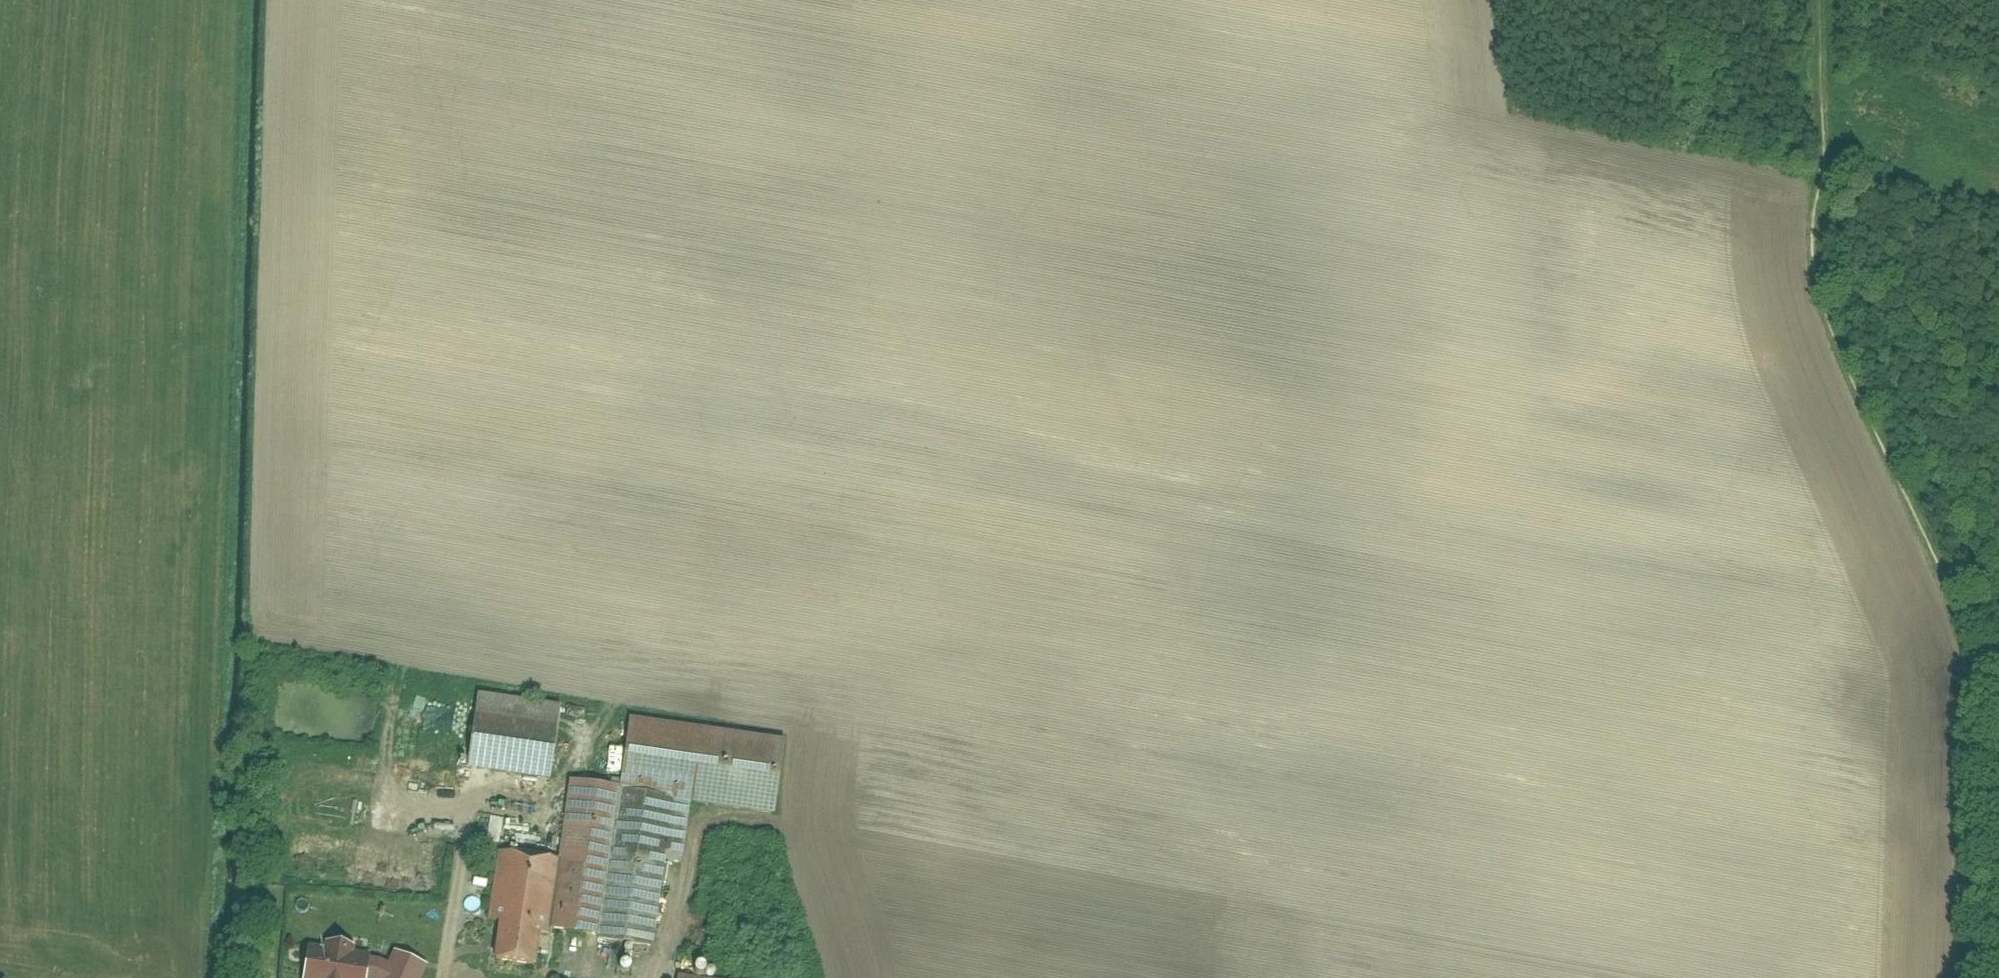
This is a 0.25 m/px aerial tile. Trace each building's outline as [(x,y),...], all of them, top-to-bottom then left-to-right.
[(556,716),(473,704),(462,777),(546,789),(556,716)] [(417,707),(415,722),(432,724),(434,709),(417,707)] [(555,867),(545,935),(649,950),(661,869),(677,872),(685,811),(770,824),(781,749),(625,726),(615,797),(566,789),(555,867)] [(493,858),(483,929),(492,930),(486,976),(502,977),(529,977),(533,944),(543,946),(545,935),(555,867),(493,858)] [(304,943),(301,977),(367,977),(370,950),(353,948),(354,939),(326,937),(325,945),(304,943)] [(389,957),(378,952),(368,977),(371,977),(420,977),(427,963),(392,949),(389,957)]
